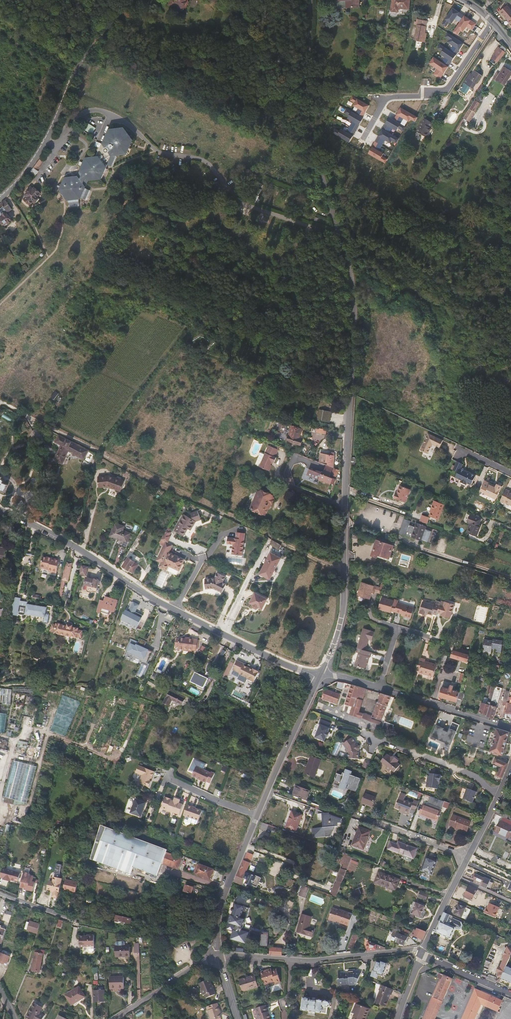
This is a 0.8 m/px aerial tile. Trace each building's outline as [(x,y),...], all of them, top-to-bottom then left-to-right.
[(391,11),(398,12),(399,8),(409,9),(410,0),(392,0),(391,11)] [(507,5),(500,11),(506,18),(510,24),(510,9),(507,5)] [(460,22),(464,16),(453,9),(443,25),(446,27),(449,22),(452,24),(455,19),(460,22)] [(471,30),(476,23),(464,16),(460,22),(454,32),(457,34),(460,29),(463,31),(466,26),(471,30)] [(427,33),(425,33),(427,21),(417,19),(417,22),(414,21),(414,24),(417,25),(414,40),(425,42),(427,33)] [(449,50),(456,55),(464,43),(448,33),(446,37),(450,40),(448,42),(453,45),(449,50)] [(442,63),(448,67),(456,55),(449,50),(441,45),(439,48),(443,51),(441,54),(445,57),(442,63)] [(497,63),(505,53),(502,50),(498,47),(494,54),(491,58),(497,63)] [(434,74),(441,78),(448,67),(442,63),(434,58),(430,64),(438,69),(434,74)] [(495,80),(505,86),(510,76),(510,71),(504,67),(500,74),(497,72),(493,79),(495,80)] [(475,71),(472,74),(471,73),(458,92),(465,96),(471,88),(473,89),(482,76),(475,71)] [(361,118),(368,106),(352,97),(350,100),(355,103),(353,106),(358,109),(355,114),(346,109),(344,113),(349,116),(347,118),(352,121),(346,132),(340,129),(339,131),(335,129),(333,133),(349,142),(362,119),(361,118)] [(475,112),(481,103),(475,100),(470,109),(475,112)] [(435,109),(438,105),(433,102),(428,111),(432,114),(435,109)] [(415,121),(417,118),(401,109),(394,121),(389,118),(368,154),(384,164),(387,159),(382,157),(384,154),(379,151),(385,141),(390,144),(392,141),(396,144),(399,140),(389,134),(392,129),(396,131),(398,128),(403,131),(405,128),(400,124),(403,118),(409,121),(410,118),(415,121)] [(426,137),(432,128),(430,128),(433,123),(424,118),(416,131),(426,137)] [(94,152),(92,156),(83,157),(77,170),(79,171),(76,176),(75,175),(62,177),(57,190),(65,200),(66,200),(76,199),(78,199),(79,197),(82,188),(86,180),(98,178),(104,164),(109,166),(114,153),(123,153),(129,140),(119,128),(106,130),(100,143),(98,143),(96,148),(94,152)] [(44,161),(41,158),(30,171),(33,174),(44,161)] [(26,191),(27,192),(25,195),(27,196),(24,199),(30,204),(33,201),(35,202),(38,198),(37,197),(40,193),(33,188),(32,189),(29,187),(26,191)] [(87,190),(82,188),(79,197),(83,199),(87,190)] [(5,199),(0,202),(0,218),(2,220),(5,224),(11,219),(5,210),(6,209),(8,210),(11,208),(5,199)] [(326,420),(328,410),(318,408),(316,419),(326,420)] [(302,428),(291,424),(286,439),(300,444),(303,438),(299,437),(302,428)] [(441,444),(443,440),(428,433),(420,450),(428,454),(433,444),(439,447),(441,444)] [(55,441),(63,445),(62,448),(58,449),(53,459),(63,463),(67,455),(69,455),(72,455),(72,453),(84,459),(89,450),(59,434),(55,441)] [(278,448),(268,444),(259,465),(269,470),(271,464),(270,463),(272,460),(273,460),(274,461),(276,456),(275,456),(278,448)] [(89,465),(94,454),(89,452),(84,462),(89,465)] [(329,455),(320,453),(319,460),(327,461),(327,465),(333,468),(335,452),(329,452),(329,455)] [(468,472),(461,469),(463,464),(461,463),(457,461),(453,470),(458,472),(455,478),(461,480),(460,482),(467,485),(467,483),(471,485),(476,476),(468,472)] [(310,469),(307,474),(330,484),(333,478),(322,474),(323,473),(317,470),(317,472),(310,469)] [(0,475),(0,490),(6,492),(9,484),(4,482),(4,481),(4,479),(2,479),(3,477),(0,475)] [(111,477),(98,478),(98,488),(107,487),(108,486),(112,488),(111,489),(117,491),(118,488),(122,489),(125,483),(111,477)] [(495,486),(489,483),(485,481),(480,491),(485,493),(485,494),(496,499),(502,486),(500,485),(497,484),(495,486)] [(406,503),(411,489),(400,485),(397,493),(396,493),(395,495),(394,498),(406,503)] [(261,489),(257,491),(251,506),(265,512),(269,504),(270,504),(273,498),(273,494),(261,489)] [(506,489),(500,502),(505,504),(505,503),(510,505),(510,493),(510,492),(510,491),(506,489)] [(438,520),(444,505),(434,500),(433,503),(428,515),(438,520)] [(198,512),(187,516),(181,525),(180,524),(175,531),(184,537),(188,530),(191,531),(196,522),(201,520),(198,512)] [(480,528),(478,527),(481,518),(471,514),(467,523),(470,524),(468,528),(467,532),(477,536),(480,528)] [(427,524),(429,517),(422,515),(421,518),(419,521),(427,524)] [(421,541),(426,526),(417,524),(415,527),(409,525),(411,521),(404,520),(399,533),(411,537),(421,541)] [(116,523),(111,536),(118,539),(116,545),(127,549),(129,542),(128,541),(131,533),(123,530),(125,527),(116,523)] [(242,555),(245,533),(236,532),(236,538),(228,537),(227,543),(234,544),(232,554),(242,555)] [(165,542),(168,543),(171,536),(169,536),(164,533),(161,539),(165,542)] [(272,539),(269,544),(278,549),(281,545),(272,539)] [(389,560),(389,558),(394,545),(377,540),(375,545),(372,555),(389,560)] [(160,554),(164,556),(161,563),(159,568),(166,571),(168,566),(179,571),(185,560),(176,555),(175,557),(171,555),(172,554),(169,552),(173,545),(168,543),(165,542),(163,546),(160,554)] [(271,552),(260,574),(271,579),(273,576),(275,576),(277,572),(276,570),(282,558),(271,552)] [(139,564),(129,558),(123,566),(134,573),(139,564)] [(88,567),(82,565),(79,574),(85,576),(88,567)] [(50,569),(41,567),(38,578),(42,579),(46,580),(45,583),(53,585),(57,573),(49,571),(50,569)] [(72,570),(66,569),(63,583),(64,583),(68,584),(72,570)] [(215,579),(206,580),(206,590),(214,589),(224,593),(228,584),(224,582),(227,577),(218,573),(215,579)] [(95,580),(87,578),(85,585),(98,588),(100,581),(95,579),(95,580)] [(380,587),(374,586),(361,582),(357,595),(370,599),(371,597),(372,594),(374,595),(374,592),(378,593),(380,587)] [(269,599),(256,593),(251,603),(254,605),(255,608),(257,609),(260,608),(263,609),(269,599)] [(20,597),(13,596),(10,614),(17,615),(19,614),(17,612),(19,604),(20,600),(20,597)] [(103,600),(99,599),(96,611),(100,612),(101,608),(113,611),(117,599),(105,596),(103,600)] [(378,609),(385,611),(388,612),(391,613),(391,611),(395,612),(397,603),(398,600),(395,599),(394,601),(382,597),(378,609)] [(440,604),(441,602),(437,601),(435,605),(423,601),(419,613),(425,615),(425,613),(429,614),(433,615),(433,614),(436,615),(437,613),(440,604)] [(450,619),(454,604),(444,601),(441,601),(441,602),(440,604),(437,613),(440,614),(440,615),(445,617),(450,619)] [(27,603),(26,606),(25,614),(44,618),(46,607),(27,603)] [(139,607),(130,603),(123,618),(132,622),(139,607)] [(411,619),(414,608),(397,603),(395,612),(402,614),(401,615),(406,617),(411,619)] [(26,606),(19,604),(17,612),(19,614),(24,615),(25,614),(26,606)] [(56,633),(55,635),(77,640),(77,638),(80,630),(74,629),(74,627),(69,626),(69,627),(58,625),(58,626),(52,625),(50,632),(56,633)] [(117,636),(120,637),(120,639),(122,640),(123,637),(125,638),(128,631),(120,628),(117,636)] [(367,644),(369,639),(372,640),(374,632),(372,631),(363,628),(357,648),(365,650),(367,644)] [(495,652),(497,652),(499,652),(501,652),(503,641),(499,640),(493,639),(493,640),(484,639),(483,645),(485,645),(484,650),(491,652),(491,649),(496,649),(495,652)] [(132,658),(148,665),(152,654),(143,650),(146,643),(139,640),(137,647),(132,645),(127,655),(132,657),(132,658)] [(179,642),(176,642),(176,650),(179,650),(179,652),(185,652),(185,654),(193,654),(193,653),(197,653),(197,641),(193,641),(193,642),(184,642),(184,641),(179,641),(179,642)] [(371,657),(372,652),(365,650),(357,648),(356,652),(358,653),(355,665),(366,669),(368,662),(370,656),(371,657)] [(468,663),(470,651),(460,650),(460,653),(452,652),(451,660),(468,663)] [(437,664),(425,661),(426,659),(419,657),(415,670),(420,671),(419,673),(426,675),(434,677),(437,664)] [(253,670),(250,668),(244,666),(245,664),(237,660),(233,670),(240,673),(239,674),(248,678),(248,679),(248,680),(249,682),(252,683),(254,682),(259,673),(258,673),(259,671),(258,671),(254,669),(253,670)] [(208,678),(195,672),(190,681),(204,687),(208,678)] [(366,689),(352,684),(346,704),(349,705),(347,713),(362,718),(364,713),(359,712),(366,689)] [(460,692),(453,690),(454,686),(450,685),(449,689),(442,686),(439,696),(448,699),(457,702),(460,692)] [(495,687),(492,686),(488,698),(484,697),(479,713),(487,715),(490,705),(491,701),(495,687)] [(497,703),(501,689),(495,687),(491,701),(497,703)] [(510,688),(507,687),(502,704),(506,706),(507,702),(510,688)] [(15,690),(6,689),(4,704),(13,705),(15,690)] [(321,699),(337,705),(341,695),(325,689),(321,699)] [(460,708),(464,693),(460,692),(457,702),(456,706),(458,707),(460,708)] [(182,700),(168,693),(163,704),(169,707),(172,702),(180,705),(182,700)] [(382,720),(391,696),(381,693),(378,702),(378,701),(377,702),(376,702),(372,712),(372,713),(374,713),(372,716),(382,720)] [(65,736),(81,702),(63,696),(50,731),(65,736)] [(490,705),(487,715),(487,716),(490,717),(493,718),(497,703),(491,701),(490,705)] [(258,721),(259,719),(288,733),(290,728),(258,712),(255,715),(250,712),(248,715),(258,721)] [(362,718),(376,724),(377,721),(371,719),(372,716),(364,713),(362,718)] [(320,725),(315,738),(325,741),(326,737),(328,737),(329,733),(328,733),(330,728),(329,728),(330,726),(331,723),(321,720),(319,725),(320,725)] [(450,747),(460,724),(453,721),(448,731),(443,729),(444,728),(436,725),(431,738),(436,740),(437,739),(446,743),(445,745),(450,747)] [(260,731),(263,732),(262,735),(271,740),(276,730),(267,725),(264,731),(261,729),(260,731)] [(497,728),(490,751),(493,752),(493,754),(501,756),(501,755),(503,755),(506,744),(510,732),(497,728)] [(348,759),(358,759),(359,752),(358,753),(357,751),(358,751),(360,749),(359,747),(359,746),(357,745),(355,745),(355,744),(356,743),(352,738),(343,744),(346,748),(345,750),(347,752),(349,752),(348,759)] [(16,753),(25,756),(28,744),(18,742),(16,753)] [(394,757),(391,757),(387,754),(381,762),(387,766),(385,768),(390,772),(391,770),(393,772),(398,771),(400,769),(399,766),(399,764),(397,763),(399,761),(394,757)] [(321,760),(311,756),(307,765),(304,774),(315,778),(321,760)] [(496,775),(497,775),(502,778),(506,769),(508,764),(495,758),(493,763),(501,767),(500,769),(499,768),(496,775)] [(370,762),(365,760),(362,768),(367,769),(370,762)] [(15,761),(4,802),(15,805),(17,800),(26,764),(15,761)] [(26,764),(17,800),(27,803),(37,767),(26,764)] [(152,779),(154,772),(139,766),(136,773),(142,775),(139,783),(149,787),(150,784),(151,781),(149,781),(150,778),(152,779)] [(198,779),(200,780),(206,783),(207,782),(210,784),(215,774),(211,772),(211,773),(196,767),(192,776),(198,779)] [(348,780),(358,784),(360,779),(349,775),(350,774),(346,773),(346,774),(343,773),(342,775),(337,774),(335,779),(336,779),(334,784),(340,787),(340,788),(345,790),(347,785),(348,785),(349,784),(349,783),(349,782),(348,782),(348,780)] [(440,784),(440,780),(441,775),(429,773),(429,775),(429,777),(428,777),(426,787),(438,789),(438,784),(440,784)] [(352,790),(356,791),(358,784),(348,780),(348,782),(349,782),(349,783),(349,784),(348,785),(350,786),(349,789),(352,790)] [(310,791),(296,786),(295,786),(293,790),(292,795),(306,801),(310,791)] [(463,800),(473,803),(477,792),(467,788),(465,794),(463,800)] [(376,797),(365,793),(362,803),(367,805),(372,807),(376,797)] [(401,793),(395,807),(400,809),(404,811),(403,813),(409,815),(411,808),(412,809),(415,810),(416,810),(419,802),(414,800),(413,803),(404,800),(406,795),(401,793)] [(442,808),(444,803),(445,803),(442,812),(446,813),(449,805),(451,806),(452,804),(430,796),(428,803),(442,808)] [(161,808),(180,815),(183,805),(179,803),(180,800),(178,799),(175,798),(174,800),(166,797),(164,798),(161,808)] [(141,817),(146,803),(141,801),(136,799),(134,803),(132,804),(131,807),(132,809),(131,813),(141,817)] [(193,807),(187,804),(184,815),(186,816),(198,821),(199,821),(202,811),(195,808),(195,809),(193,808),(193,807)] [(437,822),(441,811),(435,808),(434,809),(432,808),(432,807),(423,804),(420,812),(423,813),(422,816),(437,822)] [(495,814),(501,817),(504,818),(505,818),(507,814),(497,810),(495,814)] [(286,828),(296,832),(302,815),(292,811),(289,820),(286,828)] [(326,837),(331,837),(331,832),(334,832),(334,827),(337,827),(337,824),(338,823),(341,823),(343,816),(333,813),(330,811),(329,813),(329,814),(322,815),(322,814),(318,814),(318,817),(318,819),(322,821),(323,828),(312,829),(313,838),(326,837)] [(471,822),(453,815),(449,826),(458,829),(467,832),(471,822)] [(197,824),(198,821),(186,816),(184,822),(185,824),(188,825),(190,824),(191,823),(196,824),(197,824)] [(505,818),(504,818),(501,822),(500,821),(495,832),(509,839),(510,835),(510,821),(505,818)] [(277,828),(260,822),(259,825),(258,828),(274,834),(277,828)] [(167,850),(101,825),(91,859),(131,874),(134,867),(143,871),(142,873),(144,873),(146,874),(146,872),(158,876),(162,863),(178,869),(182,859),(166,853),(167,850)] [(365,829),(359,827),(352,845),(364,850),(370,831),(365,829)] [(408,845),(398,842),(397,845),(390,842),(388,849),(405,856),(404,859),(411,862),(412,858),(413,859),(417,849),(408,845)] [(254,851),(249,849),(244,861),(239,871),(235,882),(242,885),(242,884),(243,885),(244,882),(246,883),(256,887),(261,878),(256,876),(256,877),(250,874),(246,874),(246,873),(247,873),(249,869),(248,869),(250,863),(254,851)] [(353,856),(345,853),(341,864),(344,865),(342,870),(341,869),(337,880),(338,880),(336,885),(338,886),(335,894),(334,896),(337,897),(348,869),(353,856)] [(353,856),(348,869),(353,871),(356,863),(355,862),(357,858),(353,856)] [(426,857),(421,870),(432,874),(437,861),(431,859),(426,857)] [(475,864),(470,862),(467,869),(469,870),(471,871),(475,864)] [(214,870),(199,865),(196,873),(196,874),(210,879),(213,870),(214,870)] [(52,884),(48,883),(46,892),(50,893),(52,893),(52,895),(51,899),(57,901),(62,881),(58,881),(62,867),(56,866),(54,876),(56,876),(55,880),(53,879),(52,884)] [(21,872),(6,868),(6,869),(3,868),(1,876),(4,877),(4,879),(8,880),(8,878),(10,879),(18,881),(21,872)] [(29,873),(24,871),(20,887),(25,888),(25,889),(33,891),(34,888),(36,879),(33,879),(34,876),(31,876),(29,873)] [(397,885),(399,879),(378,872),(374,882),(395,890),(397,885)] [(487,889),(490,881),(491,880),(485,877),(484,878),(474,873),(473,876),(472,878),(474,880),(473,883),(487,889)] [(170,876),(168,875),(167,883),(169,883),(169,884),(177,886),(178,878),(170,876)] [(78,885),(65,882),(63,892),(70,894),(75,895),(78,885)] [(193,890),(194,886),(186,884),(184,892),(193,894),(194,891),(193,890)] [(477,890),(469,886),(467,891),(464,897),(472,901),(477,890)] [(309,889),(303,887),(299,896),(305,899),(309,889)] [(239,891),(232,888),(230,894),(237,897),(239,891)] [(428,894),(421,891),(418,897),(426,900),(428,894)] [(93,905),(95,899),(87,897),(86,903),(93,905)] [(413,920),(416,915),(421,917),(423,918),(424,915),(426,912),(423,911),(425,906),(413,902),(409,912),(411,913),(409,918),(413,920)] [(245,906),(235,903),(234,908),(233,908),(232,908),(232,910),(232,911),(233,911),(232,915),(231,915),(229,923),(228,928),(241,932),(245,919),(249,908),(245,907),(245,906)] [(483,914),(494,920),(500,909),(489,903),(483,914)] [(454,914),(462,918),(467,920),(471,910),(458,905),(456,909),(454,914)] [(339,910),(333,908),(329,919),(332,921),(335,922),(335,921),(340,922),(340,923),(349,926),(353,914),(339,909),(339,910)] [(6,913),(5,912),(2,920),(5,922),(9,923),(13,912),(7,910),(6,913)] [(462,922),(452,918),(453,916),(444,912),(440,922),(435,932),(451,939),(455,929),(458,930),(461,929),(463,926),(462,922)] [(132,919),(113,914),(113,916),(112,917),(111,919),(112,920),(111,922),(119,924),(124,925),(125,924),(125,922),(130,924),(132,919)] [(312,917),(302,914),(297,932),(305,934),(312,936),(315,929),(309,927),(312,917)] [(26,923),(24,930),(27,931),(26,933),(36,936),(39,925),(29,922),(29,923),(26,923)] [(424,936),(426,932),(416,928),(415,930),(417,930),(416,932),(415,931),(413,936),(423,940),(424,936)] [(396,933),(393,932),(392,936),(397,938),(396,942),(400,944),(405,945),(408,937),(397,933),(396,933)] [(353,950),(356,940),(358,935),(353,933),(348,948),(353,950)] [(90,946),(94,946),(94,935),(91,935),(87,935),(87,937),(86,937),(86,936),(80,936),(80,947),(90,946)] [(386,948),(368,941),(367,951),(376,950),(386,949),(386,948)] [(130,957),(129,946),(116,946),(116,957),(123,957),(130,957)] [(501,978),(507,966),(510,956),(510,949),(508,947),(507,947),(503,956),(504,957),(505,957),(501,966),(499,966),(497,972),(499,973),(498,974),(497,976),(501,978)] [(38,953),(35,953),(32,971),(40,972),(43,954),(44,954),(45,951),(38,950),(38,953)] [(3,952),(0,958),(0,961),(7,965),(11,957),(3,952)] [(485,959),(482,967),(488,970),(491,962),(485,959)] [(374,970),(373,970),(371,977),(377,978),(378,974),(383,976),(385,971),(386,968),(387,963),(384,962),(381,961),(381,963),(377,961),(374,970)] [(507,966),(501,978),(501,979),(507,981),(510,983),(510,968),(507,966)] [(264,985),(275,982),(276,984),(281,982),(277,969),(274,970),(272,970),(271,969),(260,972),(261,973),(264,985)] [(340,974),(338,974),(339,979),(338,979),(338,985),(349,984),(349,985),(355,985),(356,986),(361,973),(353,970),(348,971),(348,974),(344,974),(344,973),(342,973),(340,974)] [(452,979),(439,973),(437,977),(440,979),(423,1018),(435,1018),(452,979)] [(247,977),(239,980),(243,992),(258,987),(260,986),(257,975),(255,976),(255,975),(247,977)] [(110,977),(110,989),(117,989),(124,988),(124,977),(110,977)] [(212,987),(209,979),(199,983),(204,995),(205,994),(206,998),(216,994),(212,987)] [(393,990),(381,985),(379,990),(380,991),(375,1002),(386,1006),(390,995),(391,995),(392,992),(393,990)] [(79,987),(65,995),(71,1005),(78,1001),(85,997),(79,987)] [(481,1004),(498,1011),(502,1001),(475,989),(462,1018),(474,1018),(481,1004)] [(99,1002),(105,1001),(104,991),(94,991),(94,1002),(99,1002)] [(306,998),(304,998),(302,1011),(326,1014),(327,1008),(328,1008),(329,1007),(330,1003),(329,1002),(317,1000),(317,1001),(316,1001),(316,1002),(309,1001),(309,999),(306,998)] [(221,1018),(219,1014),(220,1014),(219,1011),(217,1003),(207,1007),(210,1018),(221,1018)] [(366,1018),(367,1016),(368,1014),(370,1009),(356,1004),(352,1013),(355,1014),(352,1018),(366,1018)] [(255,1008),(256,1010),(253,1011),(254,1017),(256,1018),(257,1018),(271,1018),(270,1016),(269,1011),(267,1012),(266,1005),(255,1008)] [(31,1008),(26,1018),(29,1018),(32,1018),(34,1018),(36,1018),(40,1013),(31,1008)]
